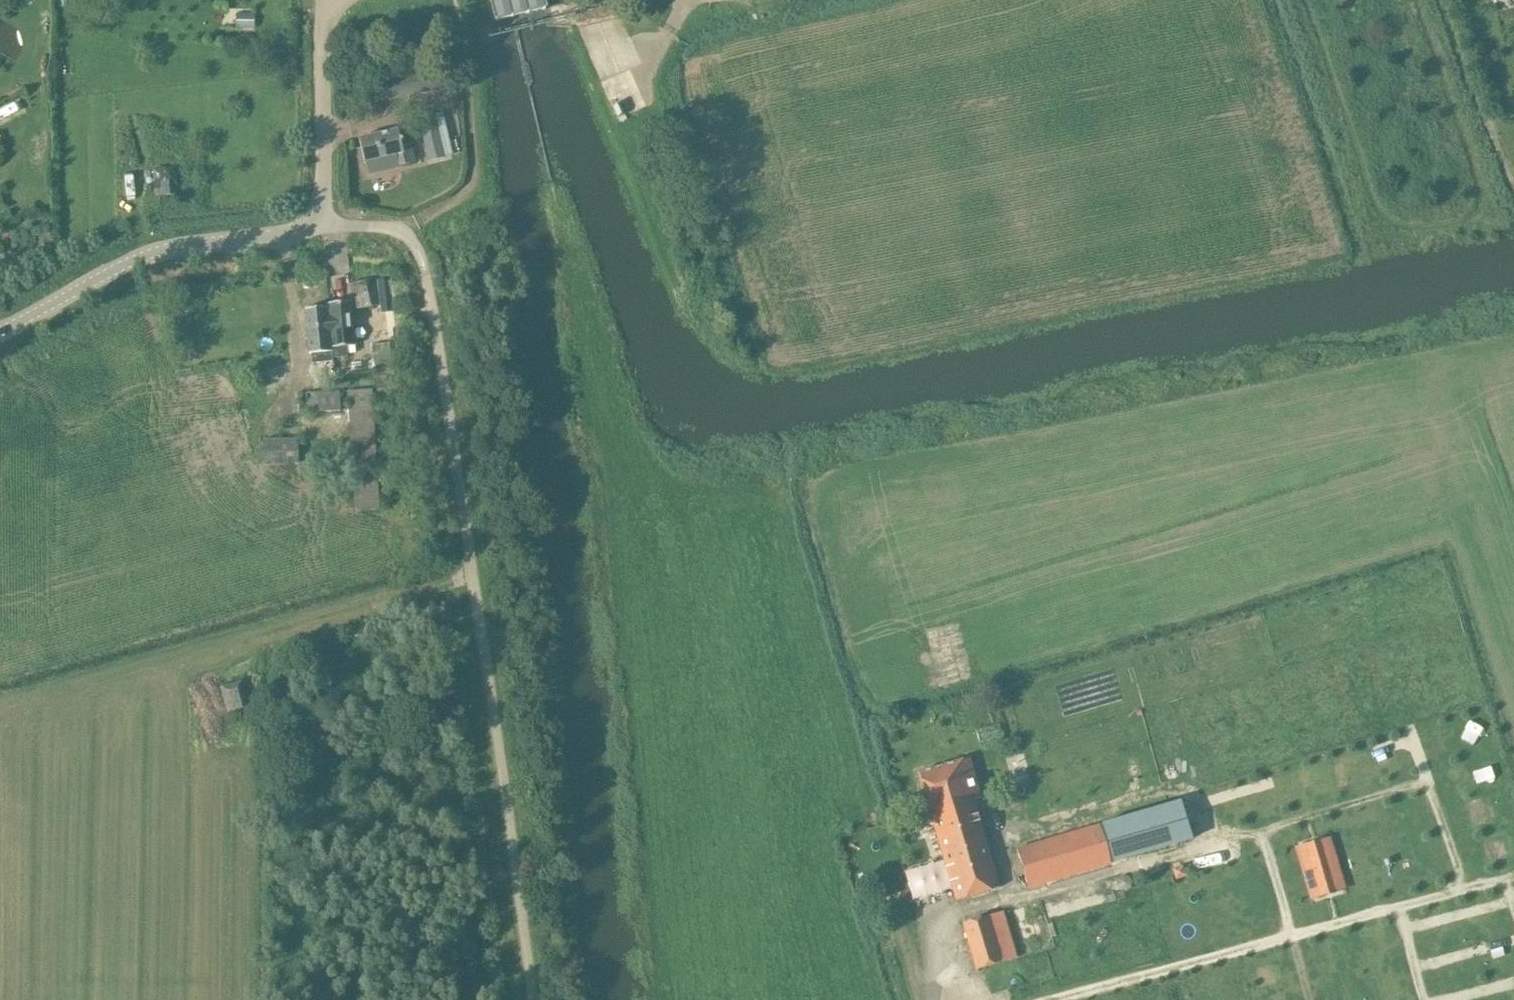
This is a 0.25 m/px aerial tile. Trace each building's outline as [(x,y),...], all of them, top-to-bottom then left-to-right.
[(543,0),(490,0),(495,21),(519,15),(545,9),(543,0)] [(254,28),(254,15),(237,15),(237,28),(254,28)] [(419,119),(429,161),(444,157),(434,115),(419,119)] [(398,130),(359,139),(364,162),(397,154),(400,166),(415,163),(408,136),(400,138),(398,130)] [(175,196),(173,168),(152,170),(155,197),(175,196)] [(383,302),(380,274),(356,276),(359,305),(383,302)] [(350,301),(328,304),(328,307),(332,358),(347,357),(346,347),(354,346),(350,301)] [(333,361),(332,358),(328,307),(305,309),(309,354),(311,354),(312,363),(333,361)] [(354,511),(379,510),(371,389),(346,391),(354,511)] [(307,413),(341,411),(340,391),(306,393),(307,413)] [(298,438),(263,439),(264,466),(298,465),(298,438)] [(255,705),(249,677),(225,683),(232,711),(255,705)] [(999,886),(973,799),(980,797),(978,792),(979,792),(969,757),(919,772),(924,791),(915,793),(913,797),(915,806),(919,809),(929,806),(929,807),(929,806),(956,899),(999,886)] [(1113,863),(1100,823),(1016,848),(1029,889),(1113,863)] [(1302,846),(1317,897),(1339,891),(1324,839),(1302,846)] [(964,922),(977,969),(1016,957),(1002,911),(964,922)]
